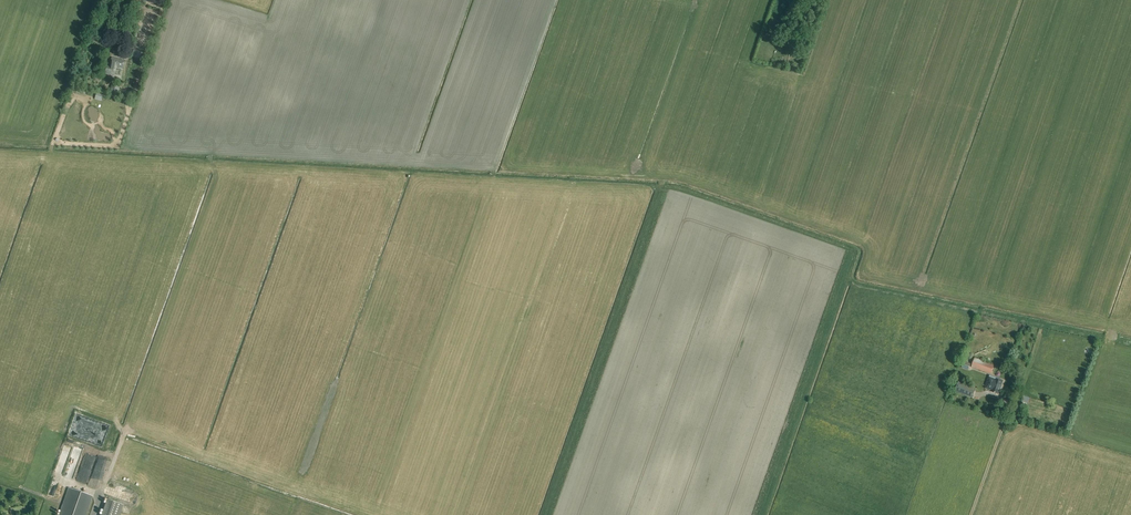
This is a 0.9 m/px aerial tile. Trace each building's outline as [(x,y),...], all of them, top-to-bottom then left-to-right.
[(123,68),(125,60),(112,57),(109,67),(107,67),(105,74),(111,74),(111,73),(115,74),(117,67),(123,68)] [(110,94),(118,95),(120,86),(112,84),(110,94)] [(101,102),(103,95),(97,93),(95,100),(101,102)] [(991,374),(994,365),(975,358),(971,367),(991,374)] [(1003,382),(996,380),(997,378),(990,375),(985,389),(990,390),(990,391),(999,394),(1003,382)] [(975,388),(962,383),(959,382),(955,391),(972,398),(975,389),(974,389),(975,388)] [(92,496),(68,488),(59,514),(86,514),(92,496)] [(122,505),(106,499),(101,514),(119,514),(122,505)]
